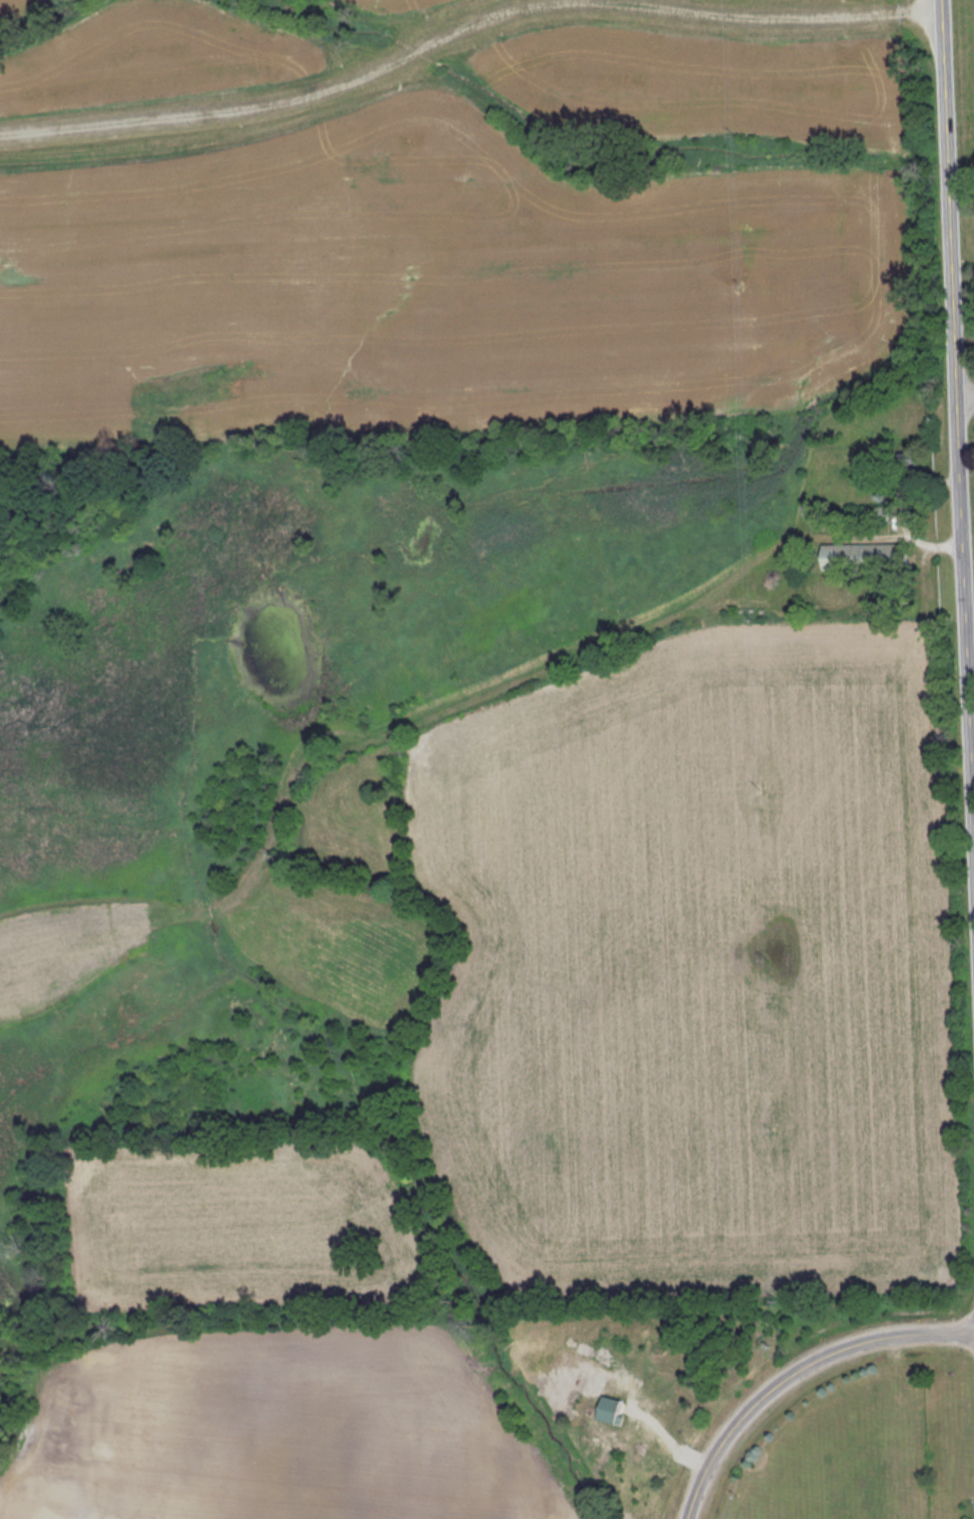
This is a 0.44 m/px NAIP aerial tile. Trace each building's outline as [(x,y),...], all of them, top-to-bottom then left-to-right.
[(918,478),(918,454),(898,454),(898,478),(918,478)] [(872,520),(887,520),(886,507),(871,508),(872,520)] [(821,570),(901,570),(901,544),(821,544),(821,570)] [(595,1417),(613,1423),(621,1401),(603,1395),(595,1417)]
